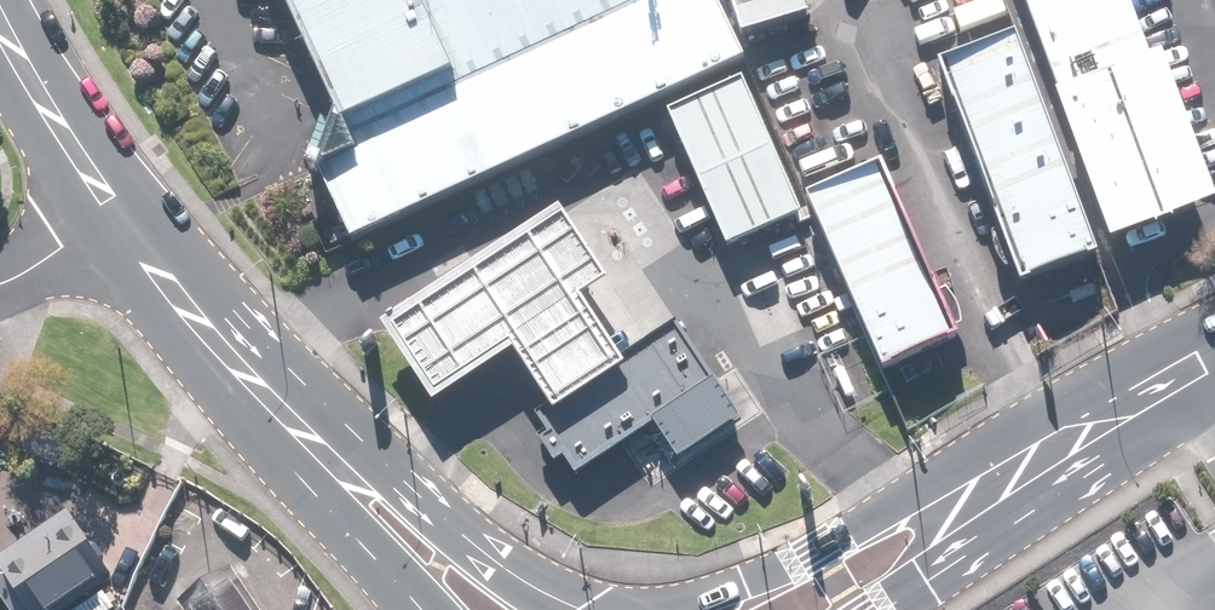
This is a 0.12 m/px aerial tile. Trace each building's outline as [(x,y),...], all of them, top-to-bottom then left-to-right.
[(738,55),(712,0),(287,0),(356,147),(319,165),(352,234),(738,55)] [(746,26),(804,7),(802,0),(738,0),(746,26)] [(1112,240),(1214,202),(1162,53),(1152,55),(1132,0),(1029,0),(1044,36),(1112,240)] [(1016,32),(938,62),(1021,278),(1099,248),(1016,32)] [(802,213),(749,81),(672,111),(725,244),(802,213)] [(945,310),(882,162),(808,194),(819,218),(881,364),(955,333),(945,310)] [(512,345),(548,400),(552,405),(624,358),(620,353),(580,291),(606,273),(558,200),(378,317),(431,397),(512,345)] [(673,318),(620,353),(548,400),(535,409),(546,426),(537,432),(554,457),(562,452),(574,471),(652,419),(650,415),(712,375),(673,318)] [(712,375),(650,415),(652,419),(676,456),(740,415),(713,373),(712,375)] [(104,545),(74,513),(0,559),(0,583),(17,609),(63,609),(121,574),(104,545)] [(179,606),(182,609),(256,609),(228,571),(179,606)] [(115,589),(78,609),(126,609),(115,589)]
